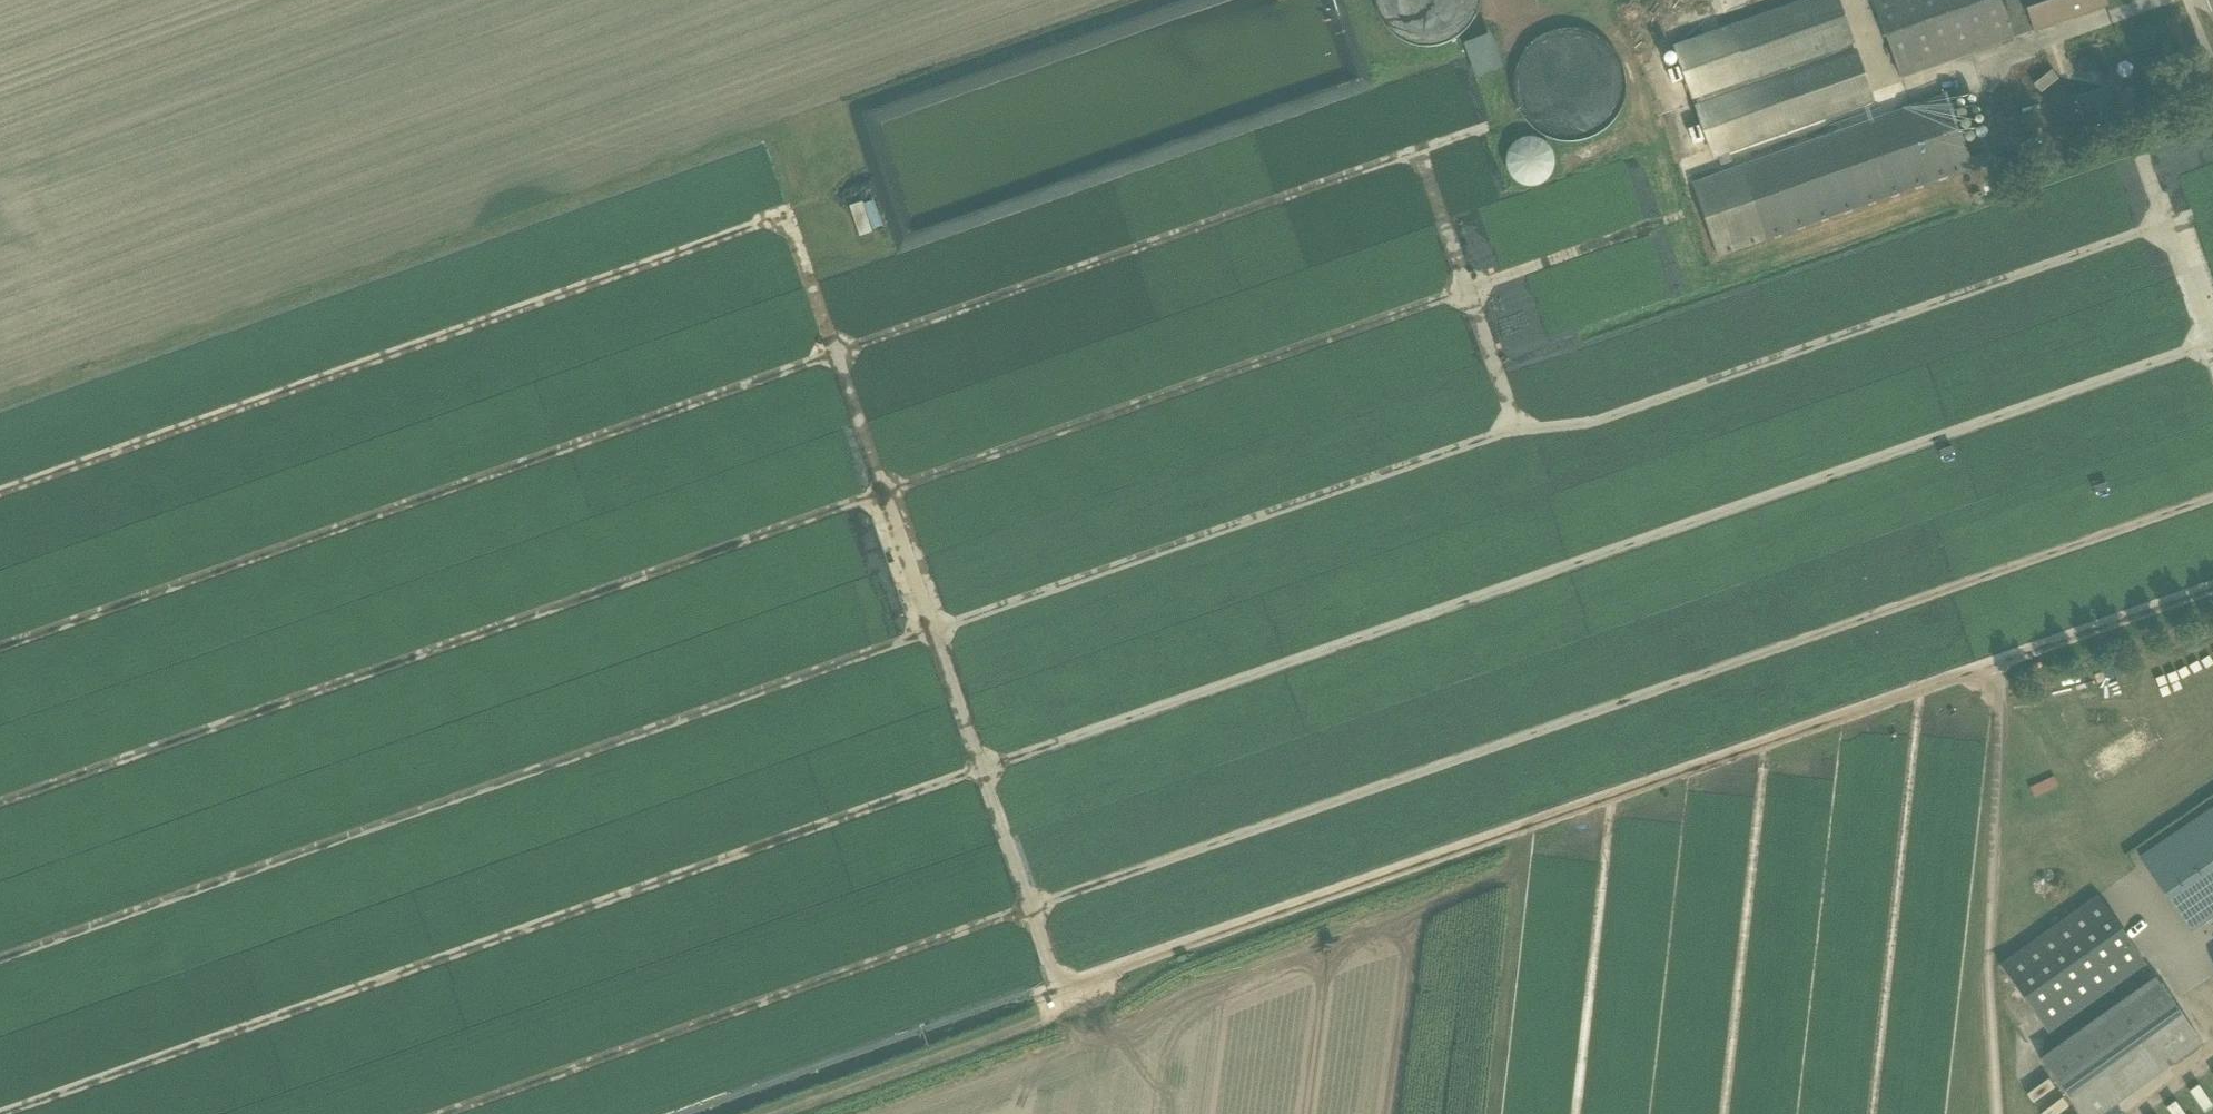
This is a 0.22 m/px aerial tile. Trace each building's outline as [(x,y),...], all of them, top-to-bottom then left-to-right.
[(1685,84),(1692,104),(1699,124),(1700,126),(1689,130),(1693,142),(1696,141),(1697,143),(1705,140),(1706,142),(1712,161),(1719,158),(1722,166),(1732,163),(1730,154),(1875,102),(1838,0),(1804,0),(1672,47),(1679,66),(1679,68),(1668,72),(1672,84),(1683,80),(1685,84)] [(1901,79),(2013,39),(1998,0),(1873,0),(1901,79)] [(2013,39),(2107,6),(2105,0),(1998,0),(2013,39)] [(1464,44),(1473,69),(1499,60),(1490,35),(1464,44)] [(2079,61),(2085,75),(2099,70),(2093,55),(2079,61)] [(1573,125),(1601,123),(1610,105),(1605,102),(1612,89),(1587,75),(1578,76),(1569,91),(1568,63),(1563,64),(1566,58),(1557,58),(1555,57),(1522,59),(1522,69),(1535,68),(1536,84),(1518,85),(1534,94),(1535,104),(1573,125)] [(2088,129),(2118,118),(2108,88),(2077,99),(2088,129)] [(1947,95),(1693,185),(1717,258),(1973,169),(1947,95)] [(853,235),(880,228),(854,138),(847,140),(838,110),(766,131),(785,201),(839,185),(853,235)] [(1524,189),(1553,170),(1532,138),(1503,157),(1524,189)] [(2025,163),(2012,167),(2015,179),(2029,174),(2025,163)] [(1972,194),(1976,205),(1986,202),(1982,191),(1972,194)] [(2201,831),(2198,826),(2185,836),(2188,840),(2155,863),(2152,858),(2144,863),(2194,937),(2202,932),(2199,927),(2212,917),(2212,823),(2201,831)] [(2000,964),(2049,1035),(2133,975),(2136,980),(2150,970),(2096,896),(2000,964)] [(2079,1113),(2089,1113),(2153,1069),(2142,1055),(2153,1047),(2169,1069),(2203,1045),(2155,977),(2121,1002),(2126,1009),(2045,1067),(2079,1113)]
